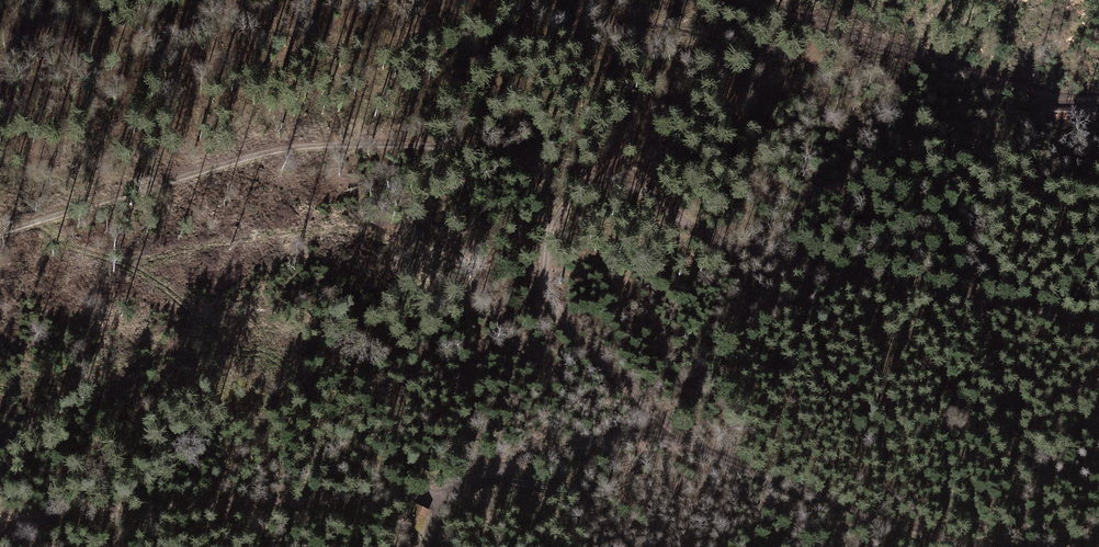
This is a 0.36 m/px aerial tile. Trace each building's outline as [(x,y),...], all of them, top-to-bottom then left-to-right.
[(415,520),(426,524),(430,510),(419,507),(415,520)]
